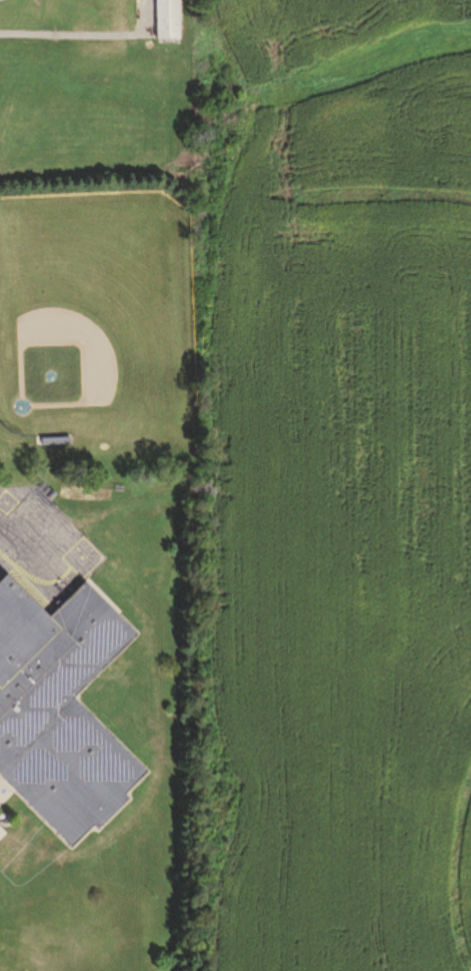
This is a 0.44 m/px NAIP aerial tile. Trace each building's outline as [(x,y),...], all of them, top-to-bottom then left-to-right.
[(150,40),(177,40),(177,0),(150,0),(150,40)] [(84,584),(48,620),(6,576),(0,582),(0,780),(63,845),(87,822),(94,829),(125,799),(120,794),(143,771),(70,698),(134,635),(84,584)]
